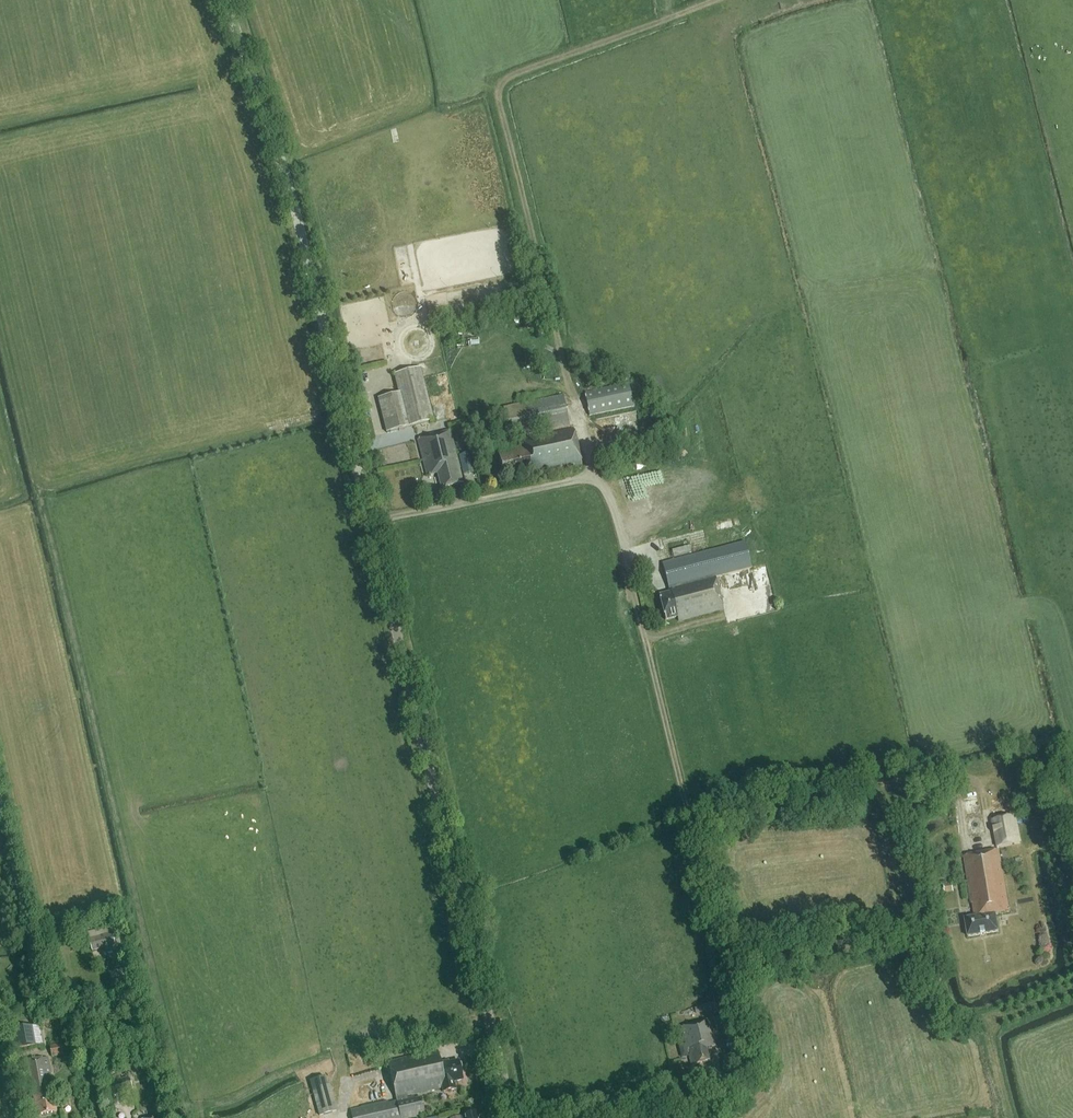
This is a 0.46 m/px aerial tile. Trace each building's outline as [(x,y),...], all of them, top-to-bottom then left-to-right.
[(434,422),(420,369),(394,376),(399,394),(377,400),(386,434),(434,422)] [(589,415),(633,406),(628,385),(584,394),(589,415)] [(547,431),(548,434),(520,440),(522,448),(498,454),(503,476),(531,470),(532,475),(581,464),(573,429),(552,434),(551,430),(570,426),(563,396),(503,409),(510,439),(547,431)] [(461,483),(458,468),(448,432),(418,440),(427,476),(437,474),(441,488),(461,483)] [(473,472),(469,454),(458,457),(463,475),(473,472)] [(715,578),(751,568),(744,542),(661,564),(668,590),(670,590),(670,593),(659,596),(666,620),(677,618),(678,622),(724,610),(715,578)] [(997,847),(1020,843),(1015,816),(992,821),(997,847)] [(999,850),(963,856),(971,904),(973,903),(976,918),(966,920),(968,937),(998,932),(995,914),(1009,912),(999,850)] [(945,893),(953,892),(952,883),(944,884),(945,893)] [(17,891),(12,894),(17,901),(22,898),(17,891)] [(116,946),(114,934),(89,939),(92,951),(116,946)] [(706,1049),(715,1046),(708,1021),(681,1027),(691,1066),(709,1061),(706,1049)] [(12,1049),(42,1045),(39,1026),(9,1032),(12,1049)] [(63,1056),(61,1044),(50,1045),(52,1058),(63,1056)] [(407,1096),(443,1088),(444,1093),(455,1090),(453,1082),(464,1080),(461,1069),(462,1068),(461,1064),(460,1063),(459,1061),(449,1064),(449,1062),(441,1063),(438,1052),(388,1063),(397,1102),(388,1104),(388,1102),(351,1111),(352,1117),(408,1117),(418,1116),(418,1114),(425,1112),(421,1098),(415,1100),(414,1097),(407,1099),(407,1096)] [(40,1114),(57,1111),(55,1099),(54,1099),(53,1094),(54,1094),(48,1058),(24,1063),(31,1098),(35,1097),(36,1104),(32,1104),(34,1112),(40,1111),(40,1114)] [(355,1066),(357,1072),(368,1068),(366,1063),(355,1066)] [(337,1111),(330,1085),(312,1090),(319,1116),(337,1111)]
